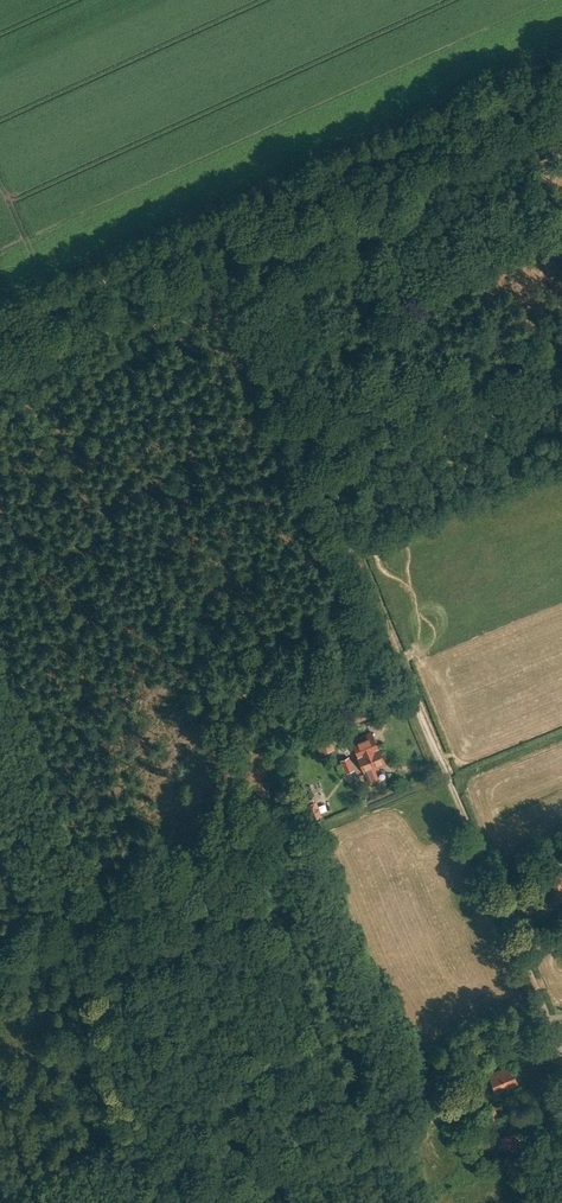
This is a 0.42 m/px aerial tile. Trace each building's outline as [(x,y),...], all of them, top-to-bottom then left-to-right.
[(333,748),(325,727),(311,733),(320,754),(333,748)] [(356,753),(364,772),(385,763),(377,744),(376,744),(370,731),(351,739),(357,753),(356,753)] [(355,769),(350,756),(341,760),(346,773),(355,769)] [(554,900),(561,896),(561,870),(545,878),(554,900)] [(509,1065),(488,1074),(496,1092),(517,1083),(509,1065)] [(493,1105),(483,1109),(489,1122),(499,1118),(493,1105)] [(501,1131),(507,1147),(531,1137),(527,1126),(516,1130),(514,1126),(501,1131)]
